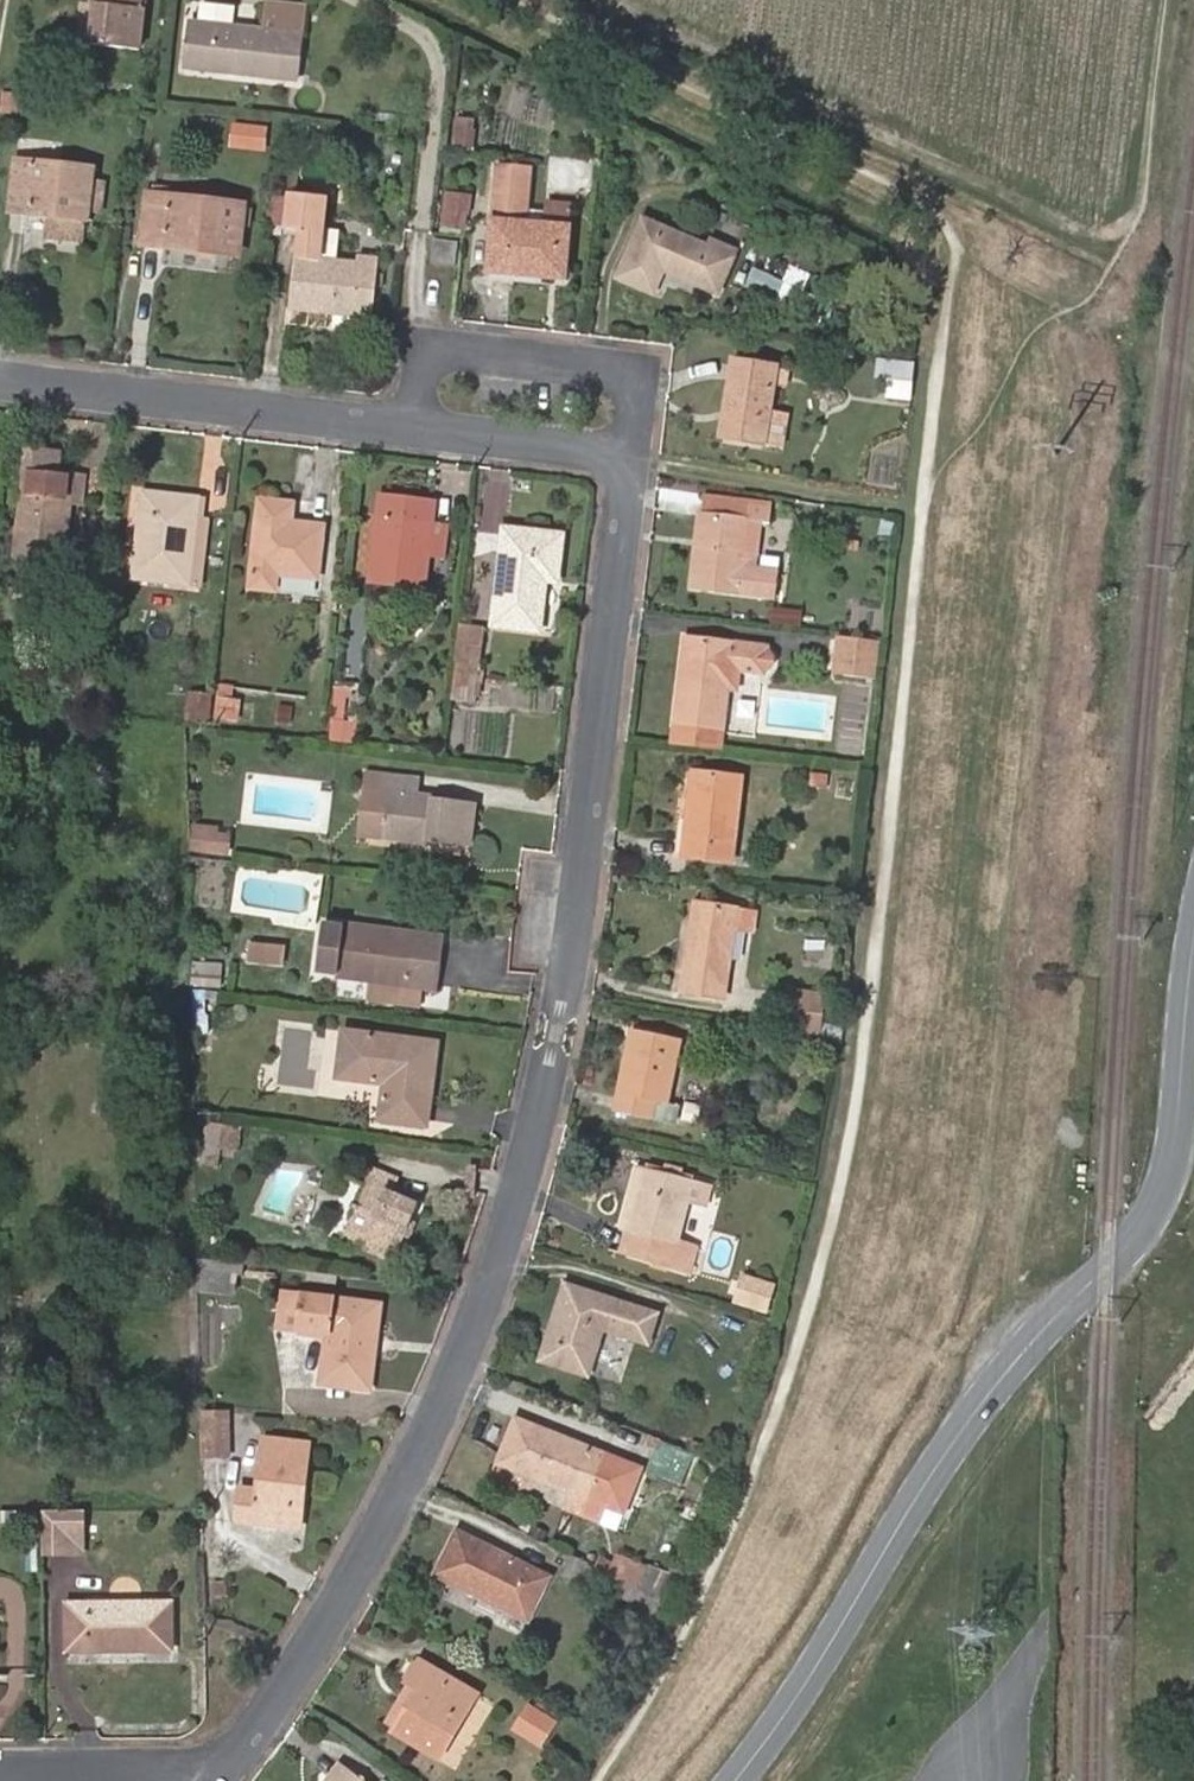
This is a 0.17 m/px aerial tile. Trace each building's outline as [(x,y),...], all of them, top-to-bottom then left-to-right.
[(138,48),(144,0),(95,0),(90,42),(138,48)] [(303,35),(306,7),(267,3),(264,30),(303,35)] [(297,82),(303,35),(264,30),(190,22),(184,69),(297,82)] [(1,113),(26,116),(28,96),(3,93),(1,113)] [(473,145),(475,119),(458,118),(457,144),(473,145)] [(265,149),(265,128),(235,124),(233,146),(265,149)] [(94,170),(14,161),(8,212),(47,216),(85,220),(88,221),(94,170)] [(526,224),(531,169),(499,166),(494,221),(526,224)] [(303,229),(322,231),(326,192),(287,188),(283,227),(303,229)] [(467,216),(469,197),(446,194),(442,226),(461,229),(463,216),(467,216)] [(149,195),(143,246),(236,256),(242,205),(149,195)] [(569,229),(571,207),(547,205),(545,226),(569,229)] [(83,242),(85,220),(47,216),(44,238),(83,242)] [(564,278),(569,229),(545,226),(526,224),(494,221),(489,272),(564,278)] [(712,242),(709,249),(645,221),(618,277),(652,292),(663,271),(715,292),(734,252),(712,242)] [(320,253),(322,231),(303,229),(299,257),(319,259),(320,253)] [(337,255),(340,232),(322,231),(320,253),(337,255)] [(457,244),(433,242),(430,264),(455,266),(457,244)] [(357,263),(319,259),(299,257),(296,257),(290,310),(371,318),(377,260),(358,258),(357,263)] [(734,345),(731,361),(777,368),(780,352),(734,345)] [(913,398),(917,361),(879,356),(877,377),(890,380),(888,395),(913,398)] [(777,368),(731,361),(718,437),(765,444),(770,410),(777,368)] [(782,447),(787,413),(770,410),(765,444),(782,447)] [(14,557),(62,563),(72,481),(56,479),(58,457),(26,453),(14,557)] [(703,491),(700,514),(750,520),(769,523),(772,500),(703,491)] [(199,499),(143,493),(133,580),(189,586),(199,499)] [(434,503),(379,497),(368,581),(425,588),(434,503)] [(317,578),(322,526),(291,522),(293,503),(259,500),(249,590),(275,592),(278,575),(317,578)] [(758,568),(744,567),(749,524),(750,520),(700,514),(698,514),(690,587),(772,598),(775,571),(758,568)] [(758,568),(762,525),(749,524),(744,567),(758,568)] [(561,536),(503,529),(492,627),(538,633),(546,581),(556,582),(561,536)] [(554,631),(557,591),(545,590),(541,630),(554,631)] [(803,626),(804,610),(773,607),(772,623),(803,626)] [(485,632),(459,629),(454,666),(480,668),(485,632)] [(886,641),(848,636),(843,673),(882,678),(886,641)] [(763,674),(766,647),(683,638),(673,721),(724,728),(732,671),(763,674)] [(480,668),(454,666),(450,697),(475,701),(480,668)] [(210,721),(212,694),(189,693),(187,720),(210,721)] [(239,720),(241,700),(218,698),(217,719),(239,720)] [(356,744),(358,723),(335,721),(335,741),(356,744)] [(386,795),(380,839),(424,845),(424,841),(471,847),(476,803),(417,795),(419,778),(365,772),(363,792),(386,795)] [(741,779),(692,773),(682,854),(730,860),(741,779)] [(380,839),(386,795),(363,792),(359,836),(380,839)] [(201,849),(225,852),(226,834),(204,832),(201,849)] [(680,992),(725,999),(737,931),(753,933),(757,912),(693,903),(680,992)] [(444,936),(371,928),(372,922),(345,919),(344,927),(324,925),(317,974),(371,982),(425,989),(438,991),(444,936)] [(283,966),(285,947),(250,943),(249,963),(283,966)] [(218,967),(192,966),(192,986),(219,987),(218,967)] [(423,1008),(425,989),(371,982),(369,1001),(423,1008)] [(821,1032),(823,992),(794,990),(792,1006),(790,1005),(788,1030),(821,1032)] [(666,1121),(681,1041),(629,1030),(613,1110),(666,1121)] [(427,1127),(436,1042),(343,1031),(337,1077),(383,1085),(379,1121),(427,1127)] [(221,1131),(204,1129),(201,1165),(217,1166),(220,1151),(237,1152),(239,1133),(221,1131)] [(697,1251),(677,1245),(688,1205),(693,1183),(634,1168),(618,1229),(625,1231),(620,1252),(690,1273),(697,1251)] [(377,1170),(370,1187),(392,1196),(399,1180),(377,1170)] [(693,1183),(688,1205),(705,1209),(711,1187),(693,1183)] [(401,1255),(421,1208),(392,1196),(370,1187),(350,1233),(401,1255)] [(401,1255),(350,1233),(347,1239),(398,1261),(401,1255)] [(234,1293),(236,1264),(206,1261),(205,1290),(234,1293)] [(747,1280),(740,1302),(768,1312),(775,1289),(747,1280)] [(588,1376),(603,1328),(608,1313),(621,1318),(617,1333),(648,1343),(657,1314),(564,1285),(539,1359),(588,1376)] [(276,1329),(294,1331),(299,1293),(281,1291),(276,1329)] [(299,1293),(294,1331),(325,1336),(319,1386),(369,1390),(374,1348),(363,1347),(369,1301),(299,1293)] [(363,1347),(374,1348),(380,1303),(369,1301),(363,1347)] [(608,1313),(603,1328),(617,1333),(621,1318),(608,1313)] [(229,1410),(204,1410),(205,1454),(229,1454),(229,1410)] [(500,1462),(536,1477),(572,1492),(565,1510),(581,1516),(588,1498),(589,1495),(614,1505),(627,1471),(603,1461),(605,1457),(516,1420),(500,1462)] [(296,1494),(304,1495),(310,1443),(263,1439),(256,1490),(240,1489),(236,1522),(292,1528),(296,1494)] [(681,1488),(695,1454),(662,1441),(648,1474),(681,1488)] [(536,1477),(500,1462),(490,1486),(526,1501),(529,1495),(565,1510),(572,1492),(536,1477)] [(301,1529),(304,1495),(296,1494),(292,1528),(301,1529)] [(43,1512),(43,1548),(61,1547),(62,1535),(80,1535),(79,1512),(43,1512)] [(88,1556),(87,1512),(79,1512),(80,1535),(62,1535),(61,1547),(43,1548),(44,1556),(88,1556)] [(527,1620),(547,1578),(458,1534),(437,1574),(527,1620)] [(637,1587),(645,1567),(616,1554),(608,1571),(637,1587)] [(69,1651),(172,1651),(171,1603),(68,1604),(69,1651)] [(417,1690),(394,1730),(439,1757),(475,1696),(419,1662),(405,1683),(417,1690)] [(381,1723),(394,1730),(417,1690),(405,1683),(381,1723)] [(458,1766),(492,1707),(475,1696),(439,1757),(458,1766)] [(539,1748),(556,1721),(529,1705),(512,1732),(539,1748)] [(346,1766),(335,1780),(365,1780),(346,1766)]
